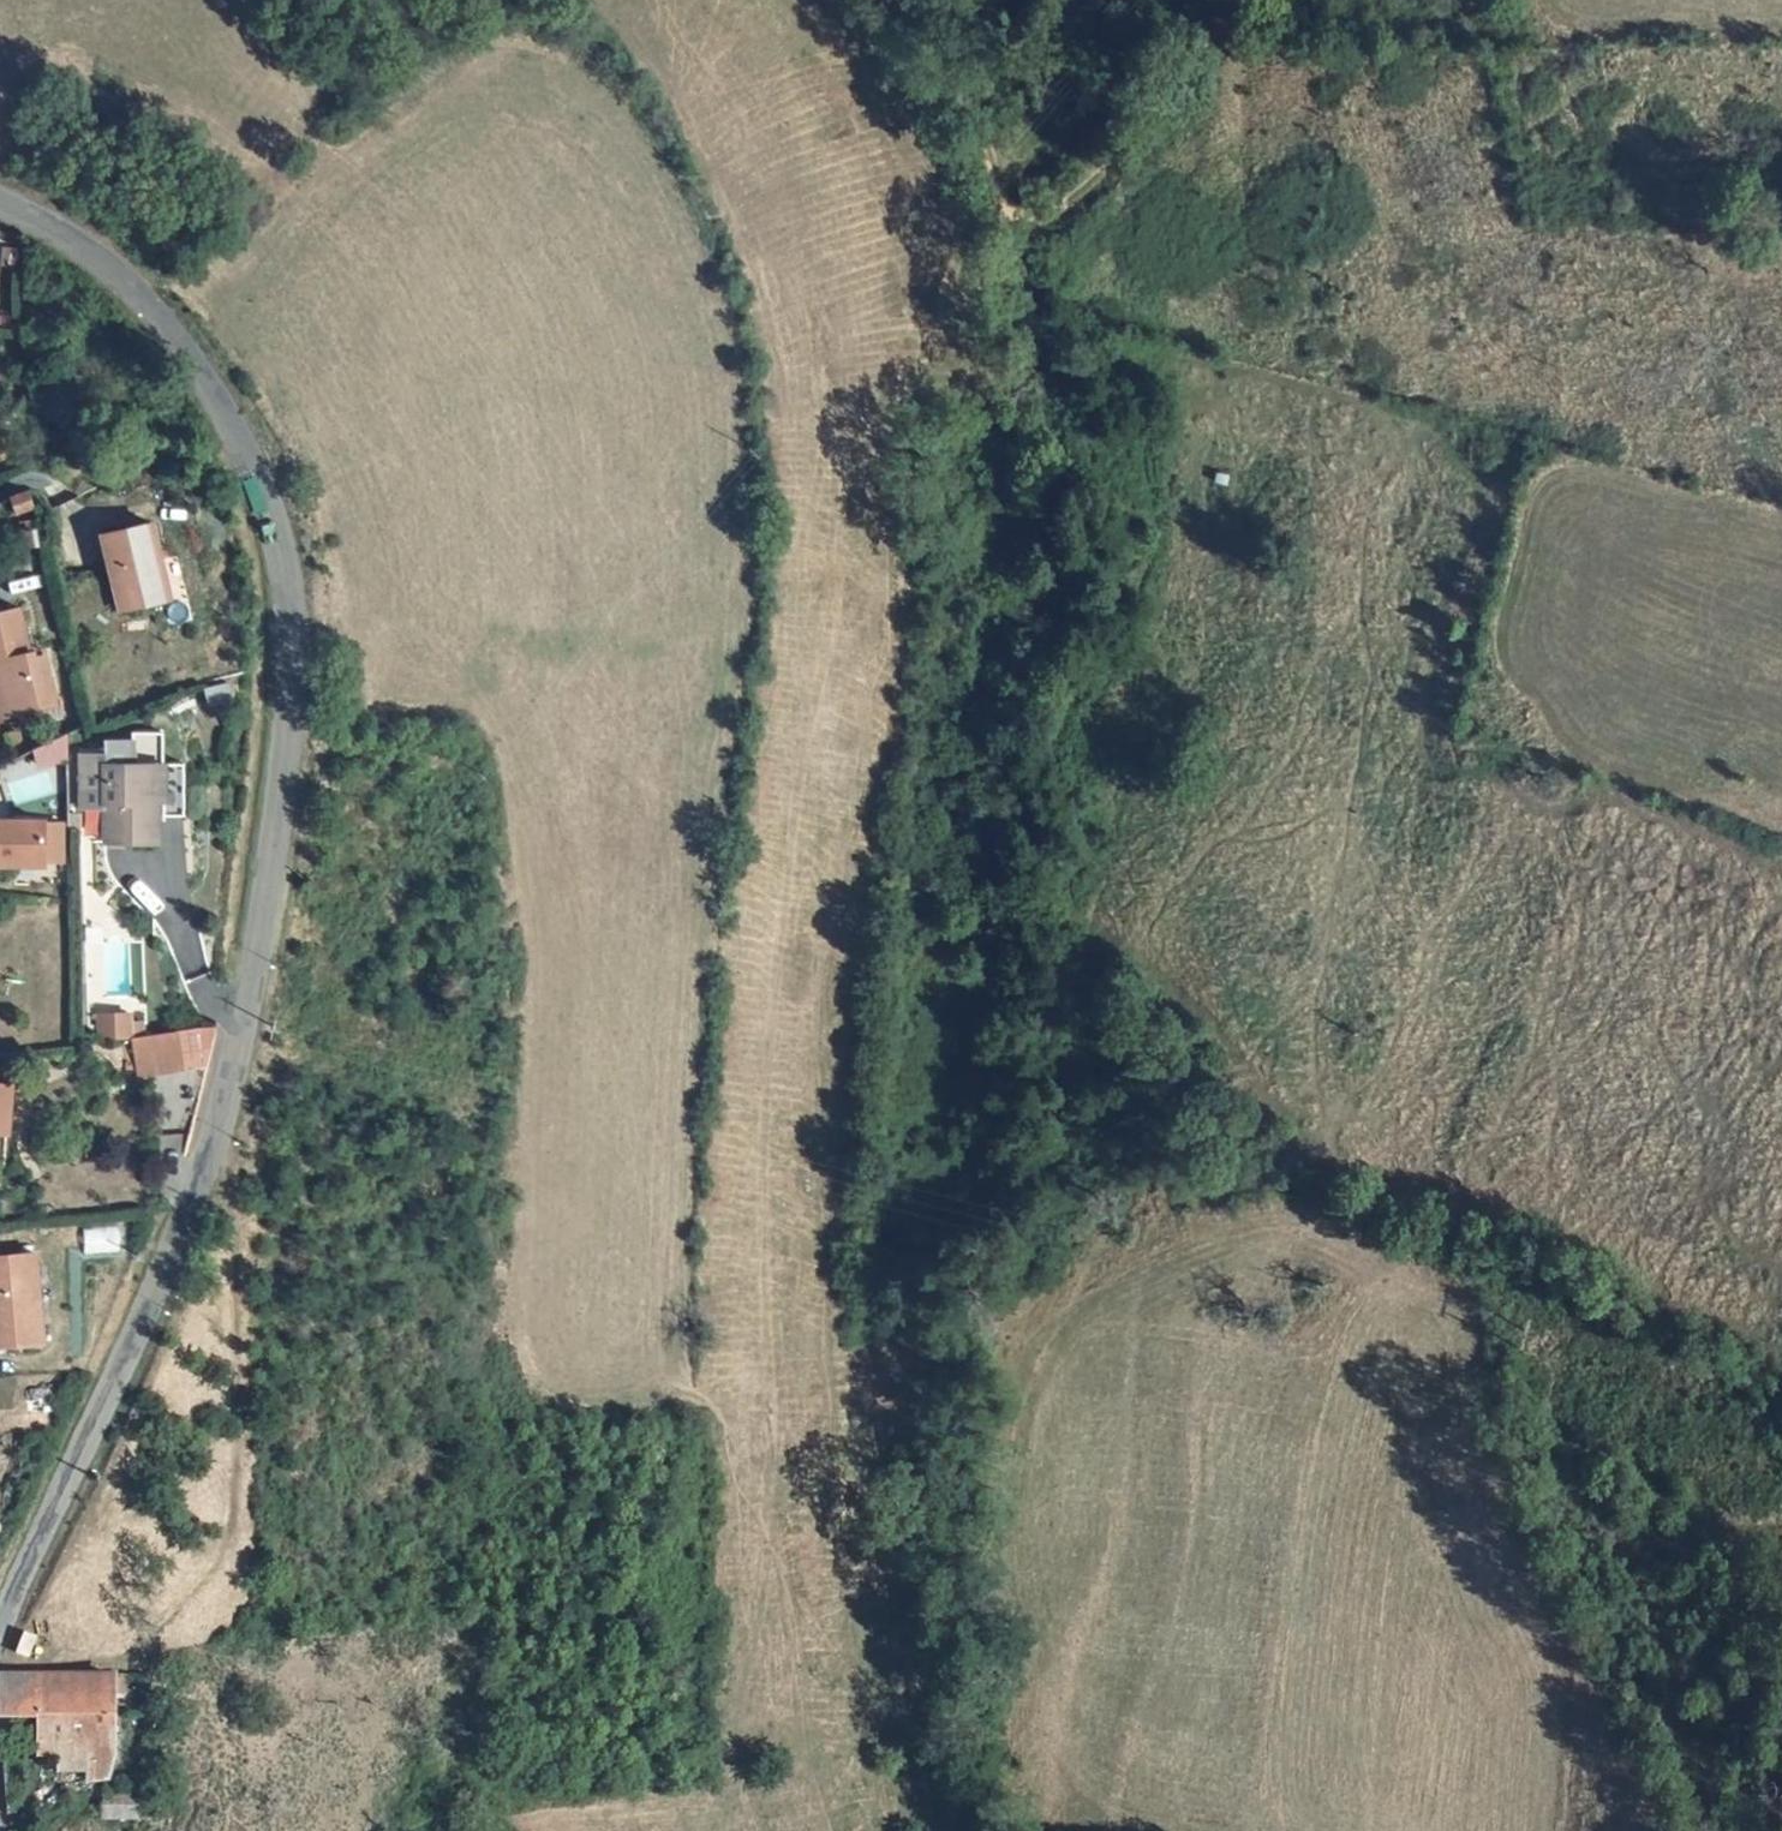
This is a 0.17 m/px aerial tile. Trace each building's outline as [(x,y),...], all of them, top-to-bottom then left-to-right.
[(172,567),(160,520),(105,535),(125,612),(172,600),(164,569),(172,567)] [(172,567),(164,569),(172,600),(180,598),(172,567)] [(0,612),(0,684),(4,683),(14,719),(38,713),(36,706),(60,700),(49,657),(36,661),(34,654),(23,607),(0,612)] [(47,650),(34,654),(36,661),(49,657),(47,650)] [(0,684),(0,711),(3,722),(14,719),(4,683),(0,684)] [(60,700),(36,706),(38,713),(62,707),(60,700)] [(112,841),(164,842),(164,799),(170,799),(170,815),(190,815),(191,763),(170,763),(170,731),(141,731),(141,739),(113,739),(113,752),(87,752),(87,805),(113,806),(112,841)] [(46,771),(73,764),(73,739),(40,753),(46,771)] [(44,864),(44,862),(44,824),(44,822),(0,822),(0,864),(44,864)] [(44,824),(44,862),(64,862),(63,824),(44,824)] [(95,1012),(94,1035),(136,1036),(137,1022),(125,1021),(125,1013),(95,1012)] [(173,1035),(177,1071),(206,1067),(214,1029),(173,1035)] [(177,1071),(173,1035),(135,1040),(140,1076),(177,1071)] [(11,1120),(12,1079),(0,1079),(0,1120),(11,1120)] [(47,1344),(39,1255),(0,1258),(0,1348),(47,1344)] [(37,1715),(40,1755),(58,1755),(60,1771),(95,1770),(95,1752),(114,1752),(113,1676),(0,1678),(0,1714),(37,1715)] [(96,1807),(127,1811),(129,1795),(97,1792),(96,1807)]
